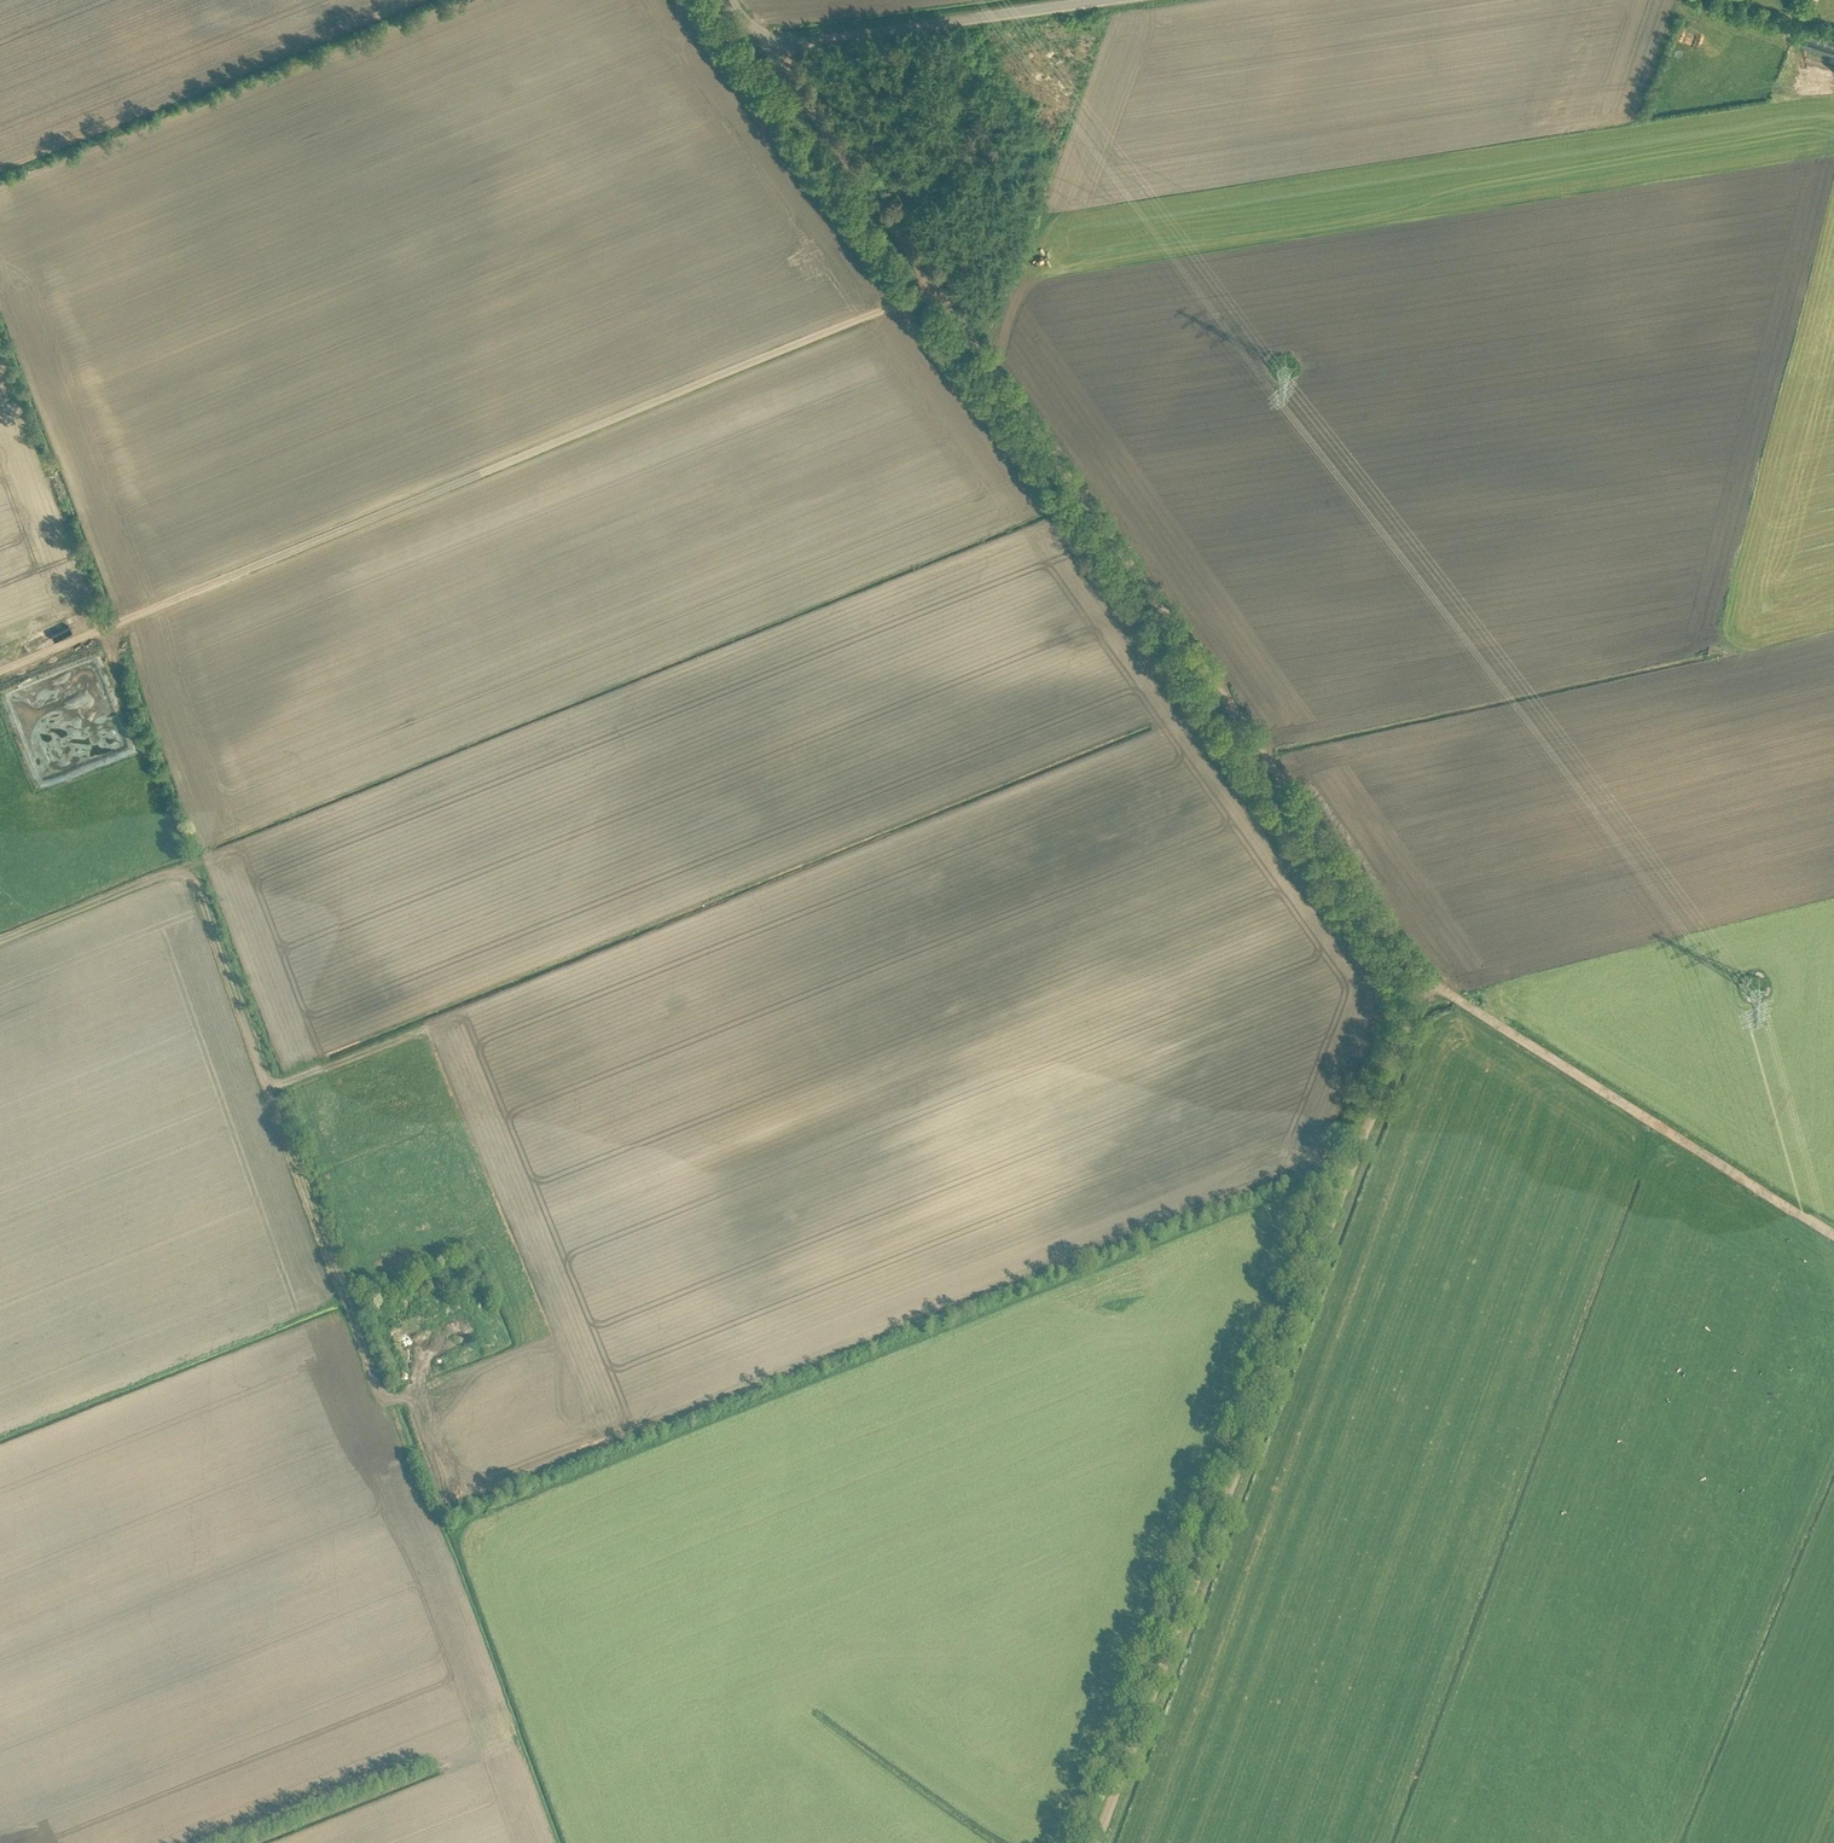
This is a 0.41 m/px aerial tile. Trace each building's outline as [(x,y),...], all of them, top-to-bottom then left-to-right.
[(1808,31),(1803,44),(1832,54),(1833,49),(1833,40),(1808,31)] [(11,646),(21,641),(19,635),(9,640),(11,646)]
